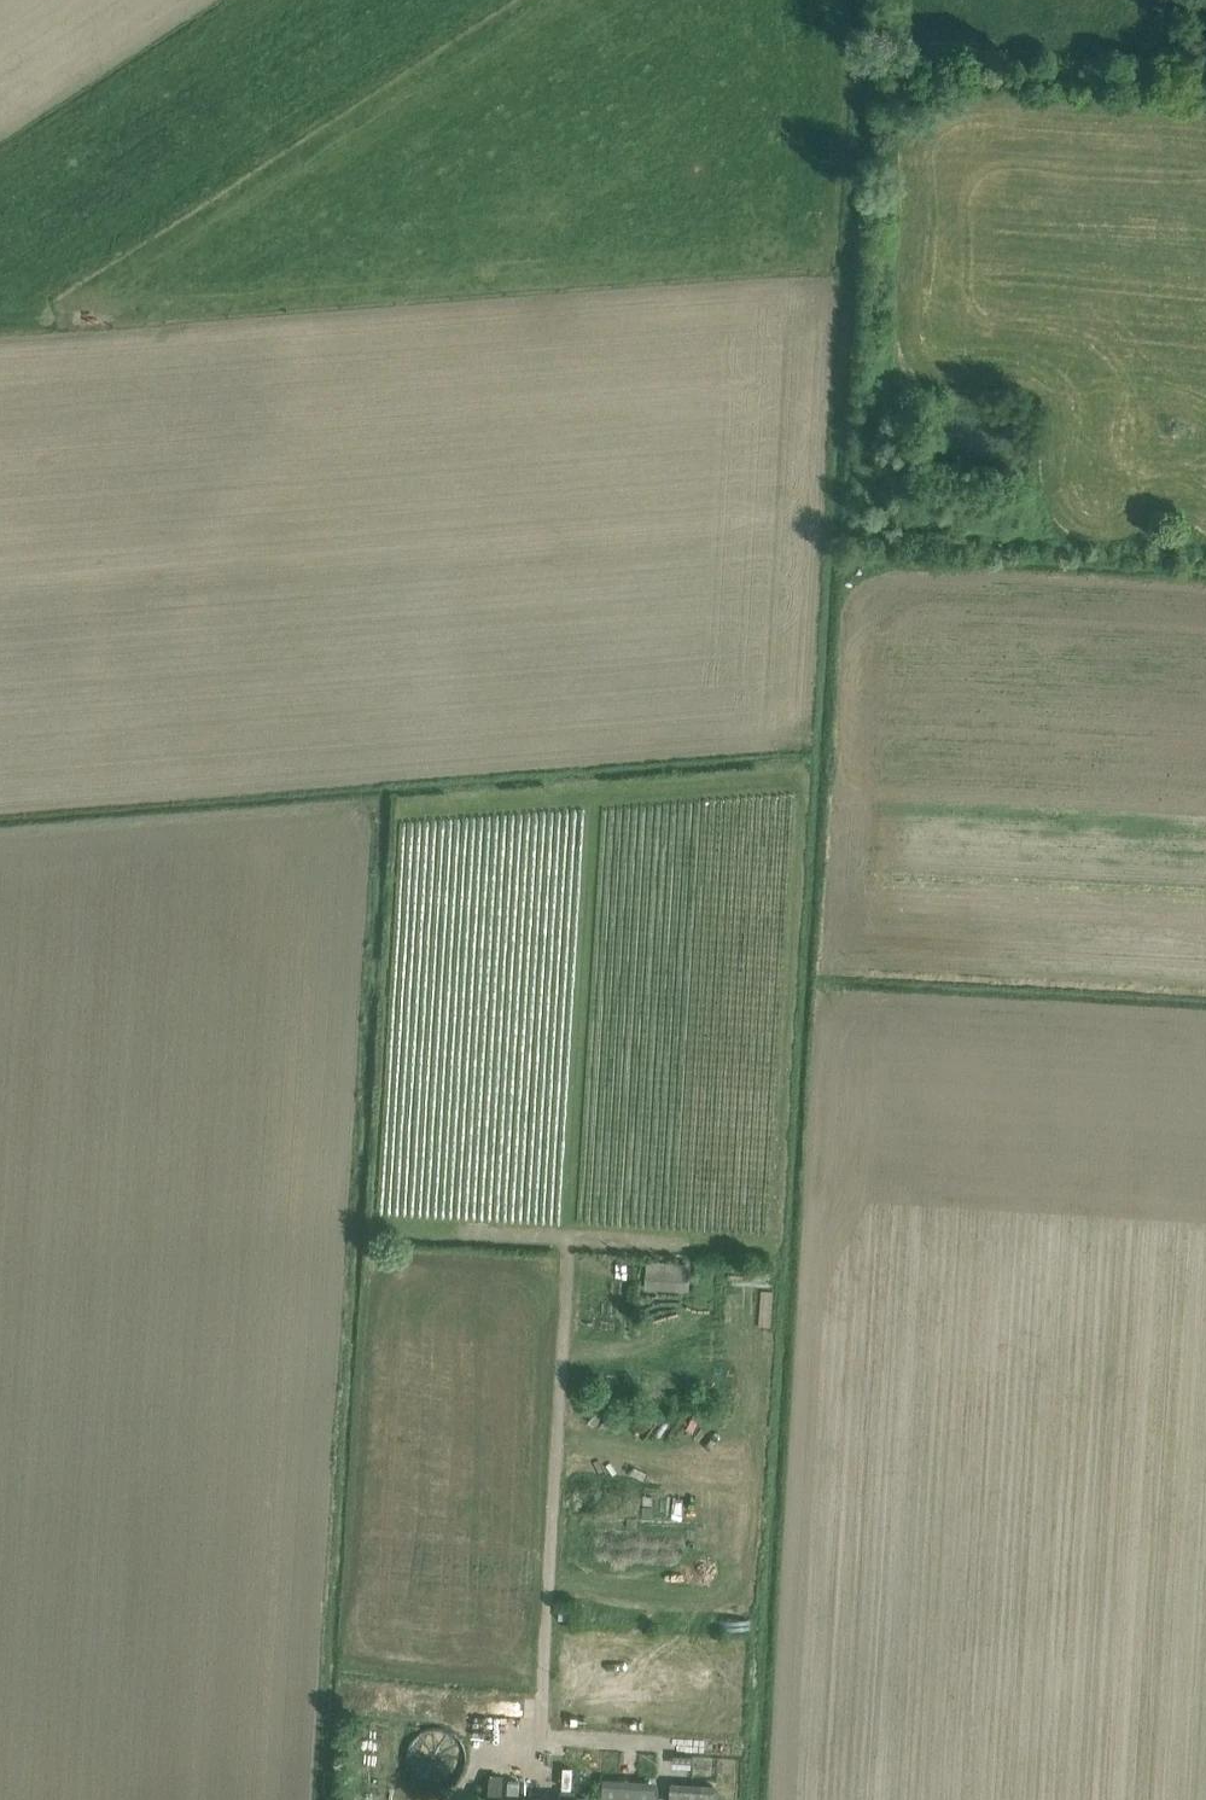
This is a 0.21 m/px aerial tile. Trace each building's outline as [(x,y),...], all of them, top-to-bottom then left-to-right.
[(503,1797),(504,1774),(490,1774),(488,1799),(551,1799),(503,1797)] [(718,1789),(679,1787),(679,1799),(718,1799),(718,1789)] [(577,1791),(563,1790),(562,1799),(576,1799),(577,1791)]
